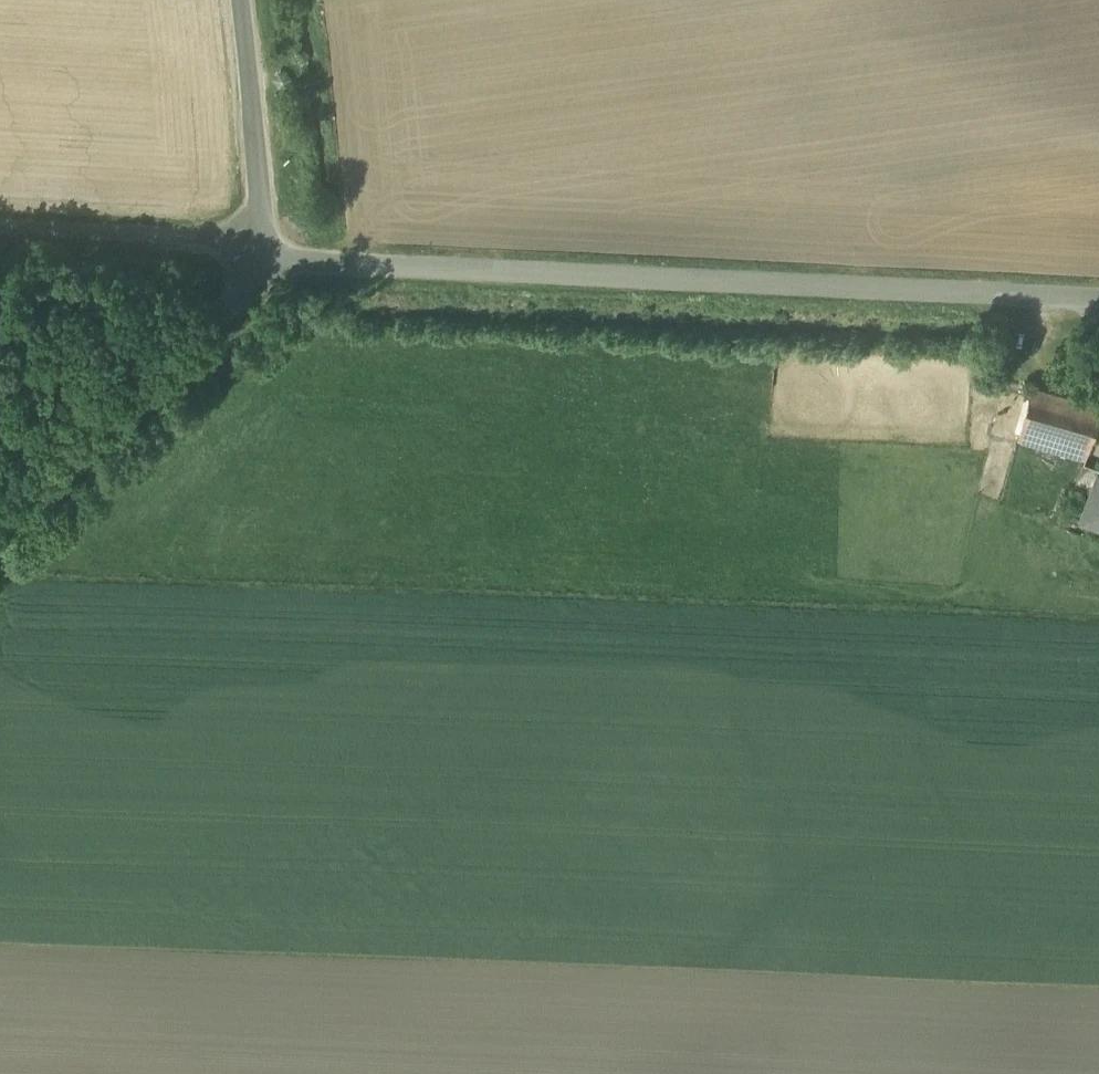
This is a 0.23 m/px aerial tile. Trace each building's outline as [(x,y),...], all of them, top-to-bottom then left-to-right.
[(287,86),(292,78),(287,70),(277,71),(274,78),(278,87),(287,86)] [(1034,386),(1031,396),(1020,438),(1088,458),(1098,426),(1098,406),(1034,386)] [(1084,461),(1075,486),(1092,492),(1098,474),(1098,466),(1084,461)] [(1092,492),(1085,513),(1098,518),(1098,474),(1092,492)]
